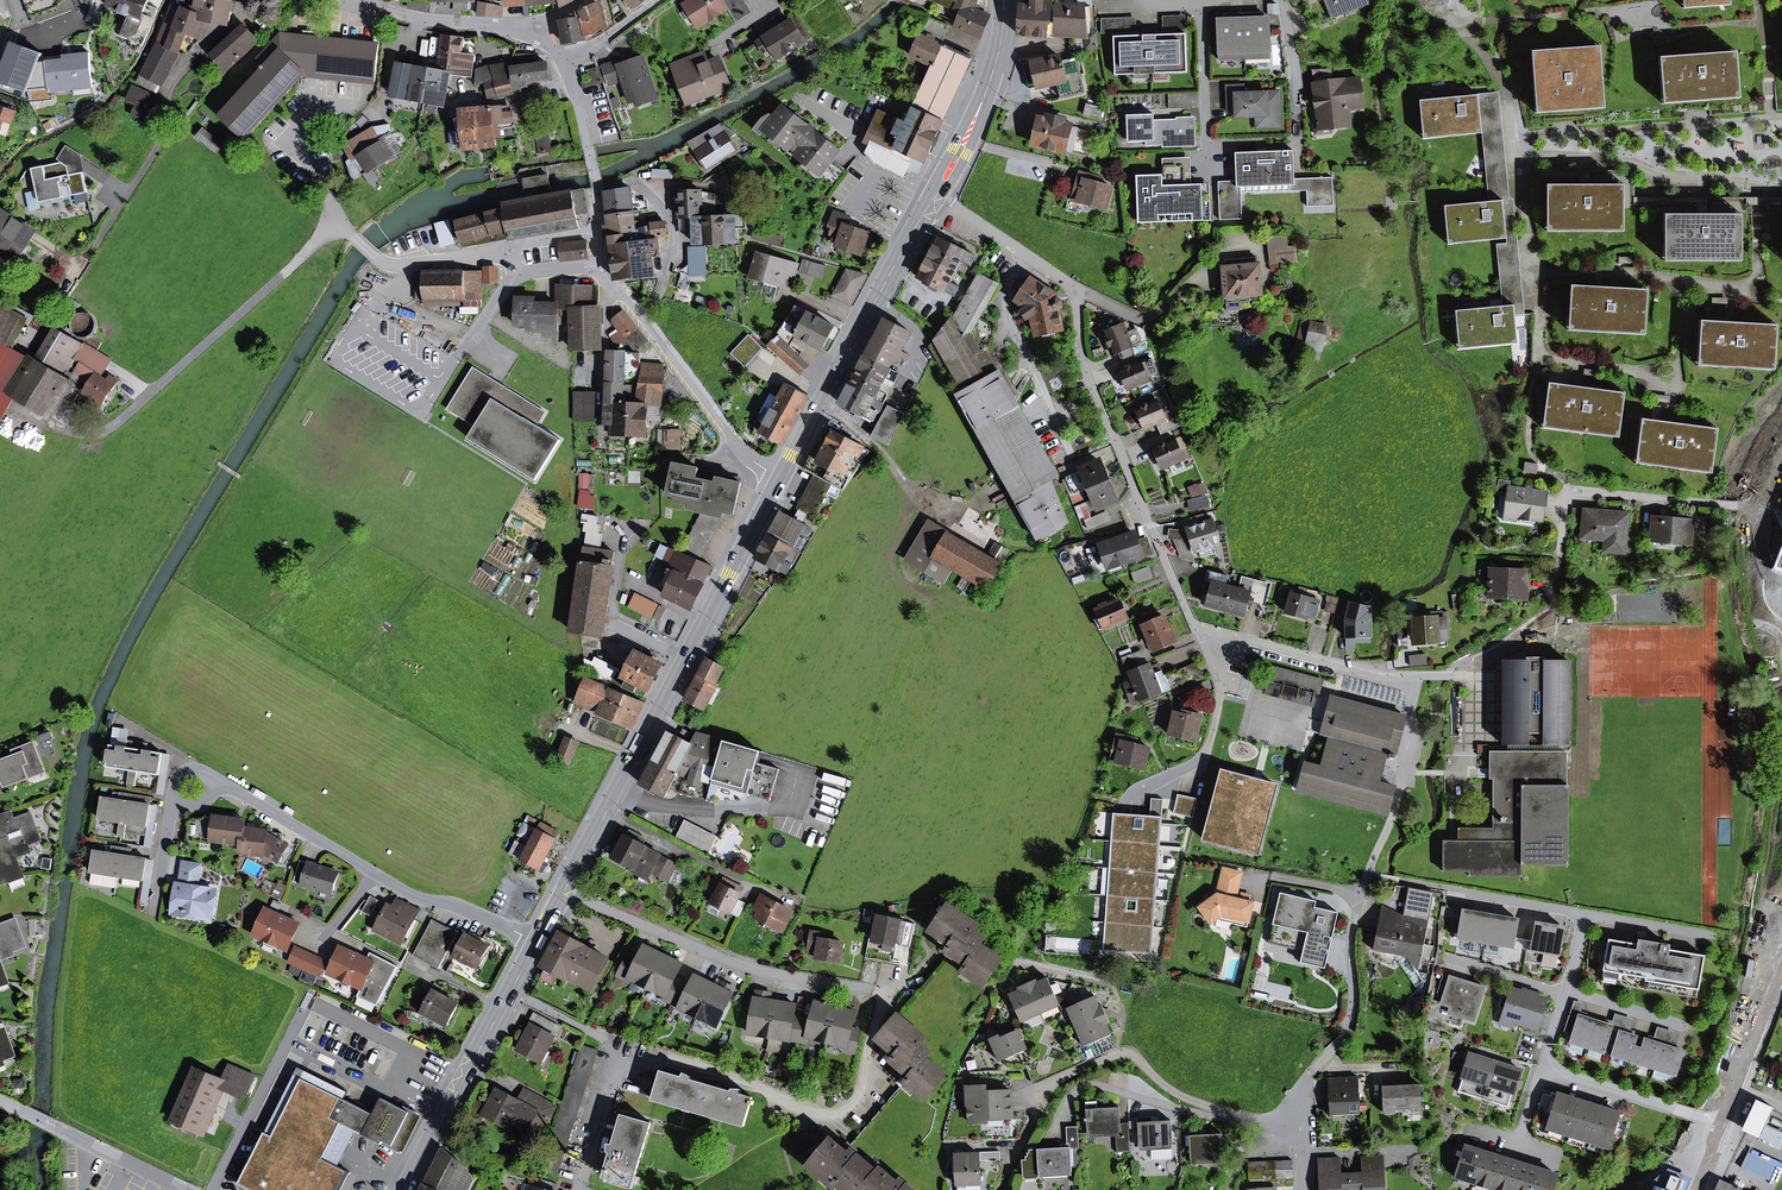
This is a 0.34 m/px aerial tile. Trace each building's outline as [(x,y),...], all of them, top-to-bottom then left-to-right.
[(35,25),(38,23),(35,15),(32,7),(29,0),(25,0),(35,25)] [(32,7),(35,15),(52,8),(49,0),(32,7)] [(52,8),(68,2),(68,0),(49,0),(52,8)] [(144,47),(158,9),(147,5),(149,0),(113,0),(111,5),(121,9),(122,13),(129,16),(125,25),(134,28),(129,40),(135,50),(144,47)] [(194,0),(181,0),(179,7),(192,12),(194,0)] [(229,21),(233,0),(194,0),(192,12),(192,14),(205,17),(229,21)] [(409,8),(428,12),(461,14),(462,10),(469,10),(469,1),(469,0),(410,0),(409,8)] [(699,27),(727,8),(722,0),(691,0),(684,4),(687,9),(696,22),(699,27)] [(727,8),(736,22),(751,12),(743,0),(722,0),(727,8)] [(942,5),(932,0),(899,0),(900,0),(907,3),(916,5),(957,22),(961,13),(957,11),(953,18),(939,12),(942,5)] [(981,38),(990,16),(977,10),(979,7),(983,8),(983,0),(932,0),(942,5),(939,12),(953,18),(957,11),(961,13),(957,22),(955,27),(981,38)] [(1056,35),(1056,34),(1057,30),(1059,0),(1042,0),(1032,1),(1032,5),(1021,4),(1019,28),(1019,34),(1053,37),(1056,35)] [(1092,0),(1059,0),(1057,30),(1086,32),(1087,48),(1087,49),(1098,48),(1097,31),(1092,30),(1089,1),(1092,1),(1092,0)] [(1306,6),(1313,23),(1332,15),(1331,13),(1364,0),(1322,0),(1306,6)] [(1332,15),(1332,16),(1366,2),(1365,0),(1364,0),(1331,13),(1332,15)] [(55,17),(72,10),(68,2),(52,8),(55,17)] [(502,16),(502,7),(480,2),(479,15),(502,16)] [(608,27),(601,2),(580,11),(585,35),(592,32),(593,36),(605,32),(604,28),(608,27)] [(187,32),(197,36),(205,17),(192,14),(192,12),(179,7),(179,9),(172,6),(159,42),(179,50),(187,32)] [(1311,24),(1313,23),(1306,6),(1304,7),(1311,24)] [(35,15),(38,23),(55,17),(52,8),(35,15)] [(688,26),(696,22),(687,9),(680,14),(688,26)] [(564,43),(586,39),(585,35),(580,11),(573,14),(574,18),(560,21),(564,43)] [(1258,59),(1270,58),(1268,17),(1262,17),(1262,12),(1243,13),(1245,59),(1258,59)] [(1218,19),(1219,60),(1245,59),(1243,13),(1224,13),(1224,19),(1218,19)] [(861,14),(855,18),(860,25),(866,21),(861,14)] [(1163,32),(1186,31),(1185,15),(1162,16),(1163,32)] [(808,48),(814,44),(797,16),(790,20),(804,41),(806,44),(808,48)] [(925,25),(944,34),(948,25),(929,16),(925,25)] [(1136,17),(1101,18),(1101,34),(1136,33),(1136,17)] [(793,48),(804,41),(790,20),(758,41),(767,57),(774,52),(778,58),(793,48)] [(121,36),(129,40),(134,28),(125,25),(121,36)] [(920,35),(927,38),(929,34),(935,37),(934,41),(939,44),(944,34),(925,25),(920,35)] [(244,26),(214,53),(228,69),(258,41),(244,26)] [(302,39),(314,40),(315,31),(303,30),(302,39)] [(1074,49),(1087,48),(1086,32),(1057,30),(1056,34),(1075,35),(1074,49)] [(178,52),(187,55),(200,40),(201,38),(197,36),(187,32),(179,50),(178,52)] [(1187,72),(1186,33),(1156,34),(1143,35),(1113,36),(1115,75),(1134,74),(1134,72),(1149,72),(1149,73),(1153,73),(1153,71),(1167,71),(1168,73),(1187,72)] [(933,66),(913,109),(942,122),(966,69),(969,62),(972,57),(960,51),(947,45),(943,44),(942,45),(939,44),(934,41),(935,37),(929,34),(927,38),(920,35),(911,56),(933,66)] [(221,115),(245,137),(305,71),(328,75),(327,76),(374,81),(378,45),(331,40),(331,42),(314,40),(302,39),(292,38),(292,36),(281,35),(258,60),(264,66),(263,67),(264,68),(221,115)] [(471,76),(474,55),(461,54),(463,38),(443,35),(439,70),(438,72),(457,75),(471,76)] [(72,55),(72,59),(48,61),(47,57),(46,38),(18,41),(0,90),(31,102),(52,99),(52,96),(51,91),(74,89),(75,94),(75,95),(93,93),(89,53),(72,55)] [(793,48),(795,51),(806,44),(804,41),(793,48)] [(155,91),(159,83),(162,84),(178,55),(157,44),(141,73),(143,74),(138,82),(155,91)] [(1535,113),(1604,108),(1600,45),(1597,46),(1601,99),(1588,100),(1588,106),(1551,109),(1550,103),(1537,104),(1535,63),(1540,63),(1540,50),(1531,50),(1535,113)] [(1550,103),(1551,109),(1588,106),(1588,100),(1601,99),(1597,46),(1540,50),(1540,63),(1535,63),(1537,104),(1550,103)] [(966,69),(968,69),(974,56),(961,50),(960,51),(972,57),(969,62),(966,69)] [(1662,103),(1739,98),(1736,51),(1733,51),(1735,85),(1723,86),(1724,96),(1682,99),(1682,92),(1664,94),(1663,71),(1671,70),(1670,56),(1659,56),(1662,103)] [(1682,92),(1682,99),(1724,96),(1723,86),(1735,85),(1733,51),(1670,56),(1671,70),(1663,71),(1664,94),(1682,92)] [(675,64),(679,74),(706,63),(702,53),(675,64)] [(517,55),(519,66),(513,68),(514,75),(509,76),(511,85),(512,85),(513,91),(513,92),(522,91),(521,87),(526,86),(526,82),(549,78),(547,63),(537,63),(537,54),(517,55)] [(1065,96),(1084,92),(1076,58),(1060,62),(1059,56),(1024,64),(1030,89),(1055,83),(1062,81),(1065,96)] [(656,93),(643,57),(630,61),(618,65),(617,61),(603,66),(609,85),(623,80),(630,102),(637,100),(655,94),(656,93)] [(1258,69),(1270,69),(1270,58),(1258,59),(1258,69)] [(703,96),(728,87),(717,59),(706,63),(679,74),(687,96),(688,96),(701,91),(703,96)] [(398,62),(392,95),(425,102),(431,68),(398,62)] [(485,83),(495,79),(509,76),(514,75),(513,68),(512,64),(498,67),(492,65),(477,70),(476,87),(485,83)] [(223,67),(216,73),(219,76),(226,70),(223,67)] [(591,86),(603,82),(598,67),(586,71),(591,86)] [(449,84),(454,86),(457,75),(438,72),(439,70),(431,68),(425,102),(441,105),(441,104),(445,84),(449,84)] [(1314,83),(1332,81),(1331,69),(1312,70),(1314,83)] [(684,97),(687,96),(679,74),(675,75),(684,97)] [(495,79),(498,95),(513,91),(512,85),(511,85),(509,76),(495,79)] [(485,83),(488,97),(498,95),(495,79),(485,83)] [(1333,82),(1333,81),(1332,81),(1314,83),(1313,83),(1318,122),(1317,122),(1317,123),(1314,124),(1316,134),(1332,132),(1331,128),(1350,125),(1348,109),(1363,107),(1359,79),(1333,82)] [(1060,97),(1065,96),(1062,81),(1055,83),(1055,85),(1058,85),(1060,97)] [(1227,99),(1235,99),(1235,111),(1235,117),(1256,116),(1267,115),(1267,123),(1280,122),(1279,91),(1243,93),(1243,85),(1227,86),(1227,99)] [(145,120),(149,109),(153,111),(158,98),(133,87),(128,100),(139,105),(135,116),(145,120)] [(688,96),(690,101),(703,96),(701,91),(688,96)] [(1173,91),(1173,105),(1195,104),(1195,91),(1173,91)] [(1515,315),(1524,315),(1513,198),(1509,199),(1499,92),(1478,94),(1479,106),(1497,104),(1506,199),(1502,200),(1506,236),(1506,238),(1507,243),(1496,244),(1496,245),(1514,243),(1520,304),(1513,305),(1515,315)] [(637,100),(639,105),(657,99),(655,94),(637,100)] [(1433,116),(1435,135),(1481,130),(1479,106),(1478,94),(1422,99),(1423,117),(1433,116)] [(21,102),(4,96),(1,105),(0,105),(0,136),(1,134),(8,136),(21,102)] [(620,106),(617,97),(611,99),(614,108),(620,106)] [(1228,112),(1235,111),(1235,99),(1227,99),(1228,112)] [(1422,99),(1419,99),(1423,139),(1482,133),(1481,130),(1435,135),(1433,116),(1423,117),(1422,99)] [(1479,106),(1481,130),(1482,133),(1488,201),(1502,199),(1502,200),(1506,199),(1497,104),(1479,106)] [(1088,105),(1086,114),(1100,118),(1102,109),(1088,105)] [(512,111),(503,112),(503,106),(477,109),(478,125),(499,123),(513,121),(512,111)] [(773,137),(788,148),(789,147),(807,125),(801,120),(794,115),(783,107),(774,118),(770,114),(763,118),(754,129),(761,134),(765,130),(773,137)] [(495,137),(500,137),(499,123),(478,125),(477,109),(460,111),(462,122),(450,123),(452,145),(464,144),(463,133),(471,132),(479,132),(481,147),(496,146),(495,137)] [(906,169),(918,174),(942,122),(913,109),(910,115),(906,123),(901,121),(879,111),(864,142),(870,145),(867,153),(875,163),(900,175),(905,165),(907,166),(906,169)] [(801,120),(803,117),(796,111),(794,115),(801,120)] [(910,115),(904,113),(901,121),(906,123),(910,115)] [(1194,122),(1185,123),(1185,117),(1176,117),(1176,119),(1154,120),(1153,114),(1126,115),(1128,142),(1145,141),(1146,146),(1162,145),(1162,148),(1169,147),(1169,145),(1175,145),(1175,138),(1184,138),(1184,134),(1195,133),(1194,122)] [(1280,122),(1267,123),(1267,115),(1256,116),(1256,128),(1280,127),(1280,122)] [(1169,147),(1196,146),(1195,116),(1185,117),(1185,123),(1194,122),(1195,133),(1184,134),(1184,138),(1175,138),(1175,145),(1169,145),(1169,147)] [(1041,120),(1035,143),(1072,152),(1077,128),(1061,124),(1062,120),(1049,117),(1048,121),(1041,120)] [(389,124),(373,127),(381,140),(390,134),(389,124)] [(729,138),(736,134),(722,124),(713,130),(716,135),(713,137),(715,141),(697,152),(707,169),(737,150),(729,138)] [(846,171),(832,160),(833,159),(839,151),(828,143),(821,137),(807,125),(789,147),(798,155),(797,156),(812,167),(808,172),(820,182),(824,177),(834,185),(846,171)] [(358,157),(368,150),(380,166),(401,153),(390,134),(381,140),(373,127),(343,145),(351,159),(348,161),(355,180),(368,172),(358,157)] [(197,136),(217,153),(224,145),(204,128),(197,136)] [(1072,152),(1083,154),(1089,131),(1077,128),(1072,152)] [(691,143),(697,152),(715,141),(713,137),(716,135),(713,130),(691,143)] [(770,141),(773,137),(765,130),(761,134),(770,141)] [(464,144),(465,149),(473,148),(471,132),(463,133),(464,144)] [(471,132),(473,148),(481,147),(479,132),(471,132)] [(536,136),(539,153),(551,152),(548,134),(536,136)] [(828,143),(831,139),(824,134),(821,137),(828,143)] [(68,166),(73,169),(82,155),(67,145),(58,159),(62,162),(33,168),(38,190),(40,202),(64,197),(62,187),(70,186),(72,196),(87,192),(83,172),(70,175),(68,166)] [(379,179),(373,170),(380,166),(368,150),(358,157),(368,172),(368,173),(365,175),(371,184),(379,179)] [(1307,203),(1333,202),(1332,177),(1294,179),(1293,150),(1235,152),(1236,181),(1236,187),(1240,187),(1240,188),(1218,189),(1220,220),(1242,219),(1241,193),(1241,187),(1261,186),(1260,181),(1270,181),(1270,186),(1289,185),(1290,191),(1307,190),(1307,203)] [(83,172),(86,172),(82,155),(73,169),(68,166),(70,175),(83,172)] [(1188,184),(1191,184),(1190,157),(1183,158),(1184,180),(1184,184),(1188,184)] [(1188,184),(1184,184),(1184,180),(1183,158),(1162,158),(1163,174),(1136,175),(1138,223),(1211,220),(1209,183),(1191,184),(1188,184)] [(846,171),(847,170),(833,159),(832,160),(846,171)] [(652,178),(673,179),(673,170),(653,169),(652,178)] [(1584,170),(1539,170),(1539,178),(1579,178),(1580,184),(1584,184),(1590,184),(1590,170),(1584,170)] [(1081,192),(1078,201),(1105,208),(1111,187),(1100,184),(1101,179),(1080,173),(1075,190),(1081,192)] [(541,190),(551,188),(550,182),(549,178),(548,175),(526,179),(526,182),(527,186),(529,192),(534,192),(541,190)] [(1240,187),(1236,187),(1236,181),(1218,181),(1218,189),(1240,188),(1240,187)] [(1241,193),(1290,191),(1289,185),(1270,186),(1270,181),(1260,181),(1261,186),(1241,187),(1241,193)] [(1546,231),(1623,231),(1623,184),(1620,184),(1620,218),(1608,218),(1608,228),(1567,228),(1567,222),(1549,222),(1549,199),(1557,199),(1557,184),(1546,184),(1546,231)] [(1620,218),(1620,184),(1590,184),(1584,184),(1580,184),(1557,184),(1557,199),(1549,199),(1549,222),(1567,222),(1567,228),(1608,228),(1608,218),(1620,218)] [(64,197),(72,196),(70,186),(62,187),(64,197)] [(608,215),(611,215),(633,212),(630,188),(608,192),(609,203),(606,203),(608,215)] [(630,188),(633,212),(649,209),(648,199),(641,200),(636,197),(635,191),(630,188)] [(585,189),(542,196),(534,198),(505,203),(506,208),(457,221),(462,242),(509,230),(511,239),(579,227),(577,214),(589,212),(585,189)] [(40,202),(38,190),(26,193),(30,211),(42,209),(40,202)] [(1072,199),(1078,201),(1081,192),(1075,190),(1072,199)] [(679,209),(680,217),(716,215),(715,194),(701,191),(678,191),(678,193),(679,209)] [(736,228),(746,228),(746,213),(735,214),(735,198),(715,194),(716,215),(717,242),(736,242),(736,228)] [(1702,214),(1707,214),(1707,197),(1702,197),(1634,197),(1634,205),(1697,205),(1697,214),(1702,214)] [(735,214),(746,213),(745,201),(735,198),(735,214)] [(1457,222),(1459,240),(1506,236),(1502,200),(1502,199),(1488,201),(1446,205),(1448,222),(1457,222)] [(1448,222),(1446,205),(1443,205),(1447,244),(1506,238),(1506,236),(1459,240),(1457,222),(1448,222)] [(15,262),(35,232),(4,212),(0,219),(0,252),(15,262)] [(613,260),(616,279),(630,277),(622,225),(634,223),(634,221),(633,212),(611,215),(608,215),(609,228),(605,228),(609,260),(613,260)] [(836,246),(861,254),(868,233),(847,226),(850,217),(834,212),(829,227),(833,228),(830,235),(839,238),(836,246)] [(1663,261),(1741,261),(1741,214),(1738,214),(1738,248),(1725,248),(1725,258),(1684,258),(1684,251),(1666,251),(1666,228),(1675,228),(1675,214),(1663,214),(1663,261)] [(1738,248),(1738,214),(1707,214),(1702,214),(1697,214),(1675,214),(1675,228),(1666,228),(1666,251),(1684,251),(1684,258),(1725,258),(1725,248),(1738,248)] [(694,238),(694,243),(717,242),(716,215),(680,217),(680,230),(689,230),(689,228),(690,228),(694,228),(694,238)] [(454,219),(440,221),(443,243),(457,241),(454,219)] [(640,241),(641,241),(639,228),(638,220),(634,221),(634,223),(622,225),(630,277),(644,275),(641,257),(640,241)] [(665,222),(651,223),(652,226),(653,236),(658,235),(666,234),(665,222)] [(653,273),(651,256),(660,255),(658,235),(653,236),(652,226),(639,228),(641,241),(640,241),(641,257),(644,275),(653,273)] [(759,230),(756,240),(780,246),(782,236),(759,230)] [(1271,265),(1278,264),(1276,248),(1286,247),(1285,237),(1268,238),(1271,265)] [(952,245),(938,238),(928,257),(956,271),(961,261),(970,265),(975,256),(957,247),(952,245)] [(559,244),(561,260),(589,257),(587,241),(559,244)] [(1514,243),(1496,245),(1502,305),(1513,304),(1513,305),(1520,304),(1514,243)] [(1297,262),(1295,246),(1286,247),(1276,248),(1278,264),(1297,262)] [(706,265),(705,247),(689,247),(689,265),(690,265),(706,265)] [(778,287),(792,291),(800,263),(757,251),(749,278),(765,283),(778,287)] [(959,287),(950,282),(956,271),(928,257),(918,277),(932,284),(937,287),(955,296),(959,287)] [(1260,294),(1258,265),(1257,257),(1225,260),(1226,267),(1223,268),(1225,284),(1222,286),(1222,290),(1225,292),(1228,310),(1242,309),(1241,301),(1260,300),(1260,294)] [(799,272),(810,275),(814,262),(803,259),(799,272)] [(814,262),(810,275),(821,279),(825,266),(814,262)] [(706,275),(706,265),(690,265),(690,275),(706,275)] [(484,268),(485,283),(497,283),(496,268),(484,268)] [(847,270),(833,295),(850,304),(866,275),(847,270)] [(424,300),(483,299),(482,271),(424,273),(424,274),(424,299),(424,300)] [(983,305),(996,283),(979,273),(956,313),(973,323),(975,324),(979,317),(983,311),(982,310),(985,306),(983,305)] [(416,274),(417,299),(424,299),(424,274),(416,274)] [(1050,300),(1047,290),(1031,279),(1017,301),(1027,307),(1031,310),(1032,315),(1036,334),(1061,328),(1057,310),(1059,310),(1061,306),(1061,301),(1057,299),(1055,299),(1050,300)] [(768,297),(774,299),(778,287),(765,283),(768,297)] [(592,286),(557,285),(556,304),(557,304),(557,321),(572,320),(572,348),(600,348),(599,325),(599,308),(591,308),(592,286)] [(1567,330),(1644,335),(1647,289),(1644,289),(1642,327),(1571,322),(1573,285),(1570,285),(1567,330)] [(1642,327),(1644,289),(1599,286),(1573,285),(1571,322),(1642,327)] [(542,331),(557,331),(557,321),(557,304),(556,304),(534,304),(535,298),(517,298),(516,325),(528,325),(528,330),(542,331)] [(1470,345),(1517,340),(1515,315),(1513,305),(1513,304),(1502,305),(1457,310),(1459,327),(1469,326),(1470,345)] [(4,350),(21,316),(0,305),(0,348),(4,350)] [(69,306),(64,313),(72,319),(78,312),(69,306)] [(801,375),(810,365),(809,365),(790,348),(797,336),(820,348),(822,349),(834,326),(796,306),(777,336),(769,345),(801,375)] [(1028,318),(1032,315),(1031,310),(1027,307),(1022,310),(1028,318)] [(627,340),(635,351),(649,342),(623,310),(613,319),(613,322),(619,330),(627,340)] [(1517,343),(1517,340),(1470,345),(1469,326),(1459,327),(1457,310),(1455,310),(1458,349),(1517,343)] [(959,382),(962,387),(984,376),(970,351),(968,348),(965,342),(963,341),(973,323),(956,313),(953,320),(951,319),(939,333),(930,346),(940,365),(945,362),(951,373),(953,372),(955,376),(955,377),(958,383),(959,382)] [(1324,319),(1311,316),(1309,321),(1310,322),(1304,347),(1303,356),(1319,360),(1327,325),(1322,324),(1324,319)] [(997,327),(979,317),(975,324),(973,323),(963,341),(965,342),(968,348),(970,351),(984,376),(998,368),(990,353),(997,327)] [(874,337),(899,350),(908,333),(909,331),(884,318),(874,337)] [(1302,320),(1296,345),(1304,347),(1310,322),(1309,321),(1302,320)] [(1697,365),(1774,370),(1776,325),(1773,324),(1771,362),(1700,358),(1702,320),(1699,320),(1697,365)] [(1771,362),(1773,324),(1728,322),(1702,320),(1700,358),(1771,362)] [(1114,328),(1104,333),(1113,354),(1130,347),(1133,355),(1147,349),(1144,341),(1140,342),(1135,330),(1127,333),(1123,324),(1119,326),(1118,323),(1113,325),(1114,328)] [(1144,341),(1147,339),(1144,330),(1136,326),(1135,330),(1140,342),(1144,341)] [(98,374),(97,375),(100,377),(111,361),(57,327),(15,394),(47,415),(62,391),(68,395),(74,386),(72,384),(77,377),(73,375),(81,363),(98,374)] [(627,340),(619,330),(610,337),(618,347),(627,340)] [(907,343),(909,344),(913,335),(908,333),(899,350),(902,352),(907,343)] [(749,334),(731,353),(745,367),(764,348),(749,334)] [(790,348),(809,365),(820,348),(797,336),(790,348)] [(906,361),(909,355),(902,352),(899,350),(874,337),(865,355),(890,368),(893,361),(896,356),(906,361)] [(1294,354),(1303,356),(1304,347),(1296,345),(1294,354)] [(1153,359),(1152,360),(1147,349),(1133,355),(1137,363),(1124,367),(1123,368),(1120,370),(1128,389),(1159,376),(1153,359)] [(636,352),(608,351),(607,382),(623,382),(631,382),(636,352)] [(894,382),(899,373),(890,368),(865,355),(859,367),(883,380),(885,377),(894,382)] [(893,361),(903,367),(906,361),(896,356),(893,361)] [(74,386),(103,404),(118,380),(111,376),(107,382),(100,377),(97,375),(98,374),(81,363),(73,375),(77,377),(72,384),(74,386)] [(663,365),(642,363),(639,385),(639,388),(659,390),(662,391),(664,378),(663,365)] [(887,395),(878,390),(883,380),(859,367),(849,385),(883,403),(887,395)] [(537,426),(545,412),(473,368),(448,409),(476,426),(469,438),(535,479),(560,440),(537,426)] [(1049,481),(1055,478),(998,368),(984,376),(962,387),(954,391),(1014,500),(1049,481)] [(1584,369),(1583,375),(1599,378),(1599,371),(1584,369)] [(878,390),(887,395),(894,382),(885,377),(883,380),(878,390)] [(612,432),(612,433),(629,434),(631,385),(623,385),(623,382),(607,382),(605,424),(606,424),(612,424),(612,432)] [(1542,427),(1618,438),(1624,393),(1622,392),(1617,429),(1546,420),(1551,383),(1548,382),(1542,427)] [(783,444),(809,395),(786,383),(771,410),(765,407),(761,415),(767,418),(760,432),(783,444)] [(1617,429),(1622,392),(1576,386),(1551,383),(1546,420),(1617,429)] [(646,412),(657,412),(659,390),(639,388),(639,385),(631,385),(629,434),(645,435),(646,418),(646,412)] [(874,421),(884,403),(883,403),(849,385),(840,403),(847,407),(845,410),(854,415),(856,412),(874,421)] [(1156,423),(1176,415),(1164,388),(1153,393),(1156,400),(1148,404),(1146,403),(1136,409),(1138,413),(1140,417),(1144,428),(1156,423)] [(584,409),(584,420),(594,420),(594,393),(575,393),(575,409),(584,409)] [(1654,401),(1669,403),(1670,396),(1655,394),(1654,401)] [(872,436),(887,444),(904,414),(888,405),(872,436)] [(575,420),(584,420),(584,409),(575,409),(575,420)] [(1156,423),(1161,434),(1180,426),(1176,415),(1156,423)] [(1635,463),(1711,474),(1717,428),(1714,428),(1709,465),(1638,456),(1643,419),(1641,418),(1635,463)] [(1709,465),(1714,428),(1669,422),(1643,419),(1638,456),(1709,465)] [(846,430),(842,436),(840,435),(826,427),(804,468),(817,475),(799,509),(806,512),(804,516),(812,520),(832,483),(839,487),(845,475),(854,458),(862,462),(870,451),(850,440),(852,436),(846,430)] [(682,432),(665,431),(664,449),(682,449),(682,432)] [(1187,468),(1183,459),(1184,459),(1175,438),(1165,442),(1163,441),(1158,444),(1158,446),(1153,448),(1155,452),(1157,456),(1163,468),(1170,465),(1172,470),(1175,469),(1177,472),(1187,468)] [(1082,472),(1066,478),(1073,495),(1108,481),(1100,461),(1081,469),(1082,472)] [(1524,472),(1536,474),(1538,464),(1525,462),(1524,472)] [(697,474),(698,469),(674,464),(668,494),(678,496),(677,501),(689,503),(688,507),(698,510),(698,511),(703,512),(681,553),(686,555),(698,560),(721,516),(723,516),(723,512),(734,514),(741,483),(709,476),(707,481),(699,480),(696,479),(697,474)] [(741,483),(742,478),(698,469),(697,474),(696,479),(699,480),(707,481),(709,476),(741,483)] [(581,474),(580,487),(587,487),(588,475),(581,474)] [(839,487),(843,489),(850,477),(845,475),(839,487)] [(1053,488),(1059,485),(1055,478),(1049,481),(1053,488)] [(1036,539),(1066,521),(1053,488),(1049,481),(1014,500),(1036,539)] [(1097,508),(1116,500),(1108,481),(1073,495),(1069,497),(1072,504),(1092,496),(1097,508)] [(1531,524),(1536,520),(1542,521),(1546,493),(1531,491),(1524,490),(1508,488),(1509,482),(1499,481),(1498,492),(1508,493),(1505,512),(1503,512),(1502,520),(1516,522),(1516,517),(1522,518),(1526,523),(1531,524)] [(593,509),(595,496),(587,496),(588,491),(580,491),(579,507),(593,509)] [(1189,500),(1192,510),(1209,506),(1206,496),(1189,500)] [(1080,517),(1087,514),(1084,505),(1077,508),(1080,517)] [(812,520),(804,516),(806,512),(799,509),(794,519),(812,529),(815,531),(819,524),(812,520)] [(1583,510),(1573,509),(1572,523),(1582,523),(1583,510)] [(1625,553),(1628,514),(1583,510),(1582,523),(1581,532),(1605,534),(1603,552),(1625,553)] [(808,537),(812,529),(794,519),(781,512),(769,535),(800,551),(803,553),(811,539),(808,537)] [(1084,520),(1088,530),(1110,521),(1106,512),(1084,520)] [(601,525),(597,525),(599,517),(581,514),(579,522),(583,523),(581,531),(585,531),(582,548),(584,548),(600,550),(603,534),(599,534),(601,525)] [(1194,526),(1204,523),(1203,519),(1201,515),(1191,518),(1194,526)] [(1690,546),(1693,519),(1652,515),(1650,538),(1679,541),(1678,545),(1690,546)] [(1216,534),(1211,516),(1203,519),(1204,523),(1194,526),(1187,528),(1195,551),(1199,550),(1201,557),(1216,554),(1213,544),(1210,536),(1216,534)] [(986,586),(1007,551),(999,547),(997,551),(991,561),(930,525),(911,559),(943,578),(950,565),(966,574),(959,585),(972,593),(978,582),(986,586)] [(1168,538),(1187,541),(1184,531),(1169,529),(1168,538)] [(1119,560),(1121,564),(1142,557),(1137,541),(1134,533),(1100,544),(1106,564),(1119,560)] [(756,557),(788,574),(800,551),(769,535),(756,557)] [(1137,541),(1142,557),(1152,554),(1147,538),(1137,541)] [(584,548),(572,631),(603,635),(613,567),(612,567),(614,553),(600,550),(584,548)] [(672,563),(680,567),(685,556),(677,552),(672,563)] [(703,585),(702,585),(711,566),(698,560),(686,555),(685,556),(680,567),(672,563),(667,572),(675,576),(665,596),(692,608),(703,585)] [(1106,564),(1110,573),(1122,569),(1121,564),(1119,560),(1106,564)] [(1132,573),(1135,583),(1152,578),(1148,567),(1132,573)] [(1504,598),(1526,599),(1527,570),(1515,570),(1502,570),(1490,569),(1489,598),(1490,598),(1490,596),(1504,597),(1504,598)] [(1209,593),(1206,605),(1225,610),(1231,587),(1225,585),(1227,576),(1209,571),(1206,581),(1212,583),(1210,588),(1207,587),(1205,592),(1209,593)] [(1242,577),(1239,589),(1231,587),(1225,610),(1244,615),(1247,604),(1251,605),(1252,600),(1262,602),(1267,583),(1242,577)] [(1306,618),(1307,615),(1314,617),(1319,601),(1291,593),(1285,612),(1306,618)] [(629,607),(651,618),(658,605),(635,594),(629,607)] [(1325,611),(1333,613),(1337,600),(1328,597),(1325,611)] [(1096,620),(1100,629),(1125,619),(1118,601),(1108,606),(1106,603),(1100,605),(1101,608),(1097,610),(1100,618),(1096,620)] [(1370,636),(1370,608),(1350,603),(1347,614),(1345,620),(1346,637),(1355,637),(1370,636)] [(654,617),(659,620),(665,609),(659,606),(654,617)] [(1144,626),(1154,649),(1173,641),(1163,618),(1162,618),(1160,615),(1154,617),(1156,621),(1144,626)] [(1416,630),(1417,642),(1447,640),(1446,618),(1412,620),(1412,630),(1416,630)] [(1346,651),(1355,651),(1355,643),(1355,637),(1346,637),(1346,651)] [(718,653),(727,658),(729,654),(720,649),(718,653)] [(1141,651),(1132,654),(1130,649),(1120,653),(1126,669),(1145,662),(1141,651)] [(645,696),(648,688),(649,689),(661,665),(651,660),(653,656),(647,652),(645,657),(636,652),(633,659),(629,667),(624,676),(617,673),(613,682),(645,696)] [(1427,665),(1426,654),(1409,656),(1410,667),(1427,665)] [(625,665),(629,667),(633,659),(629,657),(625,665)] [(1562,745),(1567,745),(1568,660),(1546,660),(1546,657),(1525,657),(1525,660),(1503,660),(1503,745),(1507,745),(1527,745),(1527,734),(1543,734),(1543,745),(1562,745)] [(724,667),(710,660),(707,658),(694,684),(690,692),(686,699),(704,709),(708,702),(716,686),(714,685),(724,667)] [(595,659),(593,664),(585,660),(586,674),(612,684),(613,682),(617,673),(619,670),(595,659)] [(1124,684),(1132,704),(1202,676),(1197,663),(1164,676),(1161,677),(1159,671),(1153,673),(1151,666),(1150,664),(1128,672),(1132,681),(1124,684)] [(1161,677),(1164,676),(1159,663),(1151,666),(1153,673),(1159,671),(1161,677)] [(1317,695),(1320,696),(1324,680),(1267,664),(1262,681),(1265,681),(1262,693),(1314,707),(1317,695)] [(708,702),(712,704),(723,682),(721,681),(727,669),(724,667),(714,685),(716,686),(708,702)] [(586,677),(579,695),(602,705),(609,687),(586,677)] [(601,713),(601,714),(613,720),(625,694),(609,687),(602,705),(604,706),(601,713)] [(613,720),(634,729),(645,703),(625,694),(613,720)] [(602,705),(579,695),(576,702),(601,713),(604,706),(602,705)] [(1405,716),(1331,697),(1322,729),(1321,735),(1329,737),(1328,738),(1321,768),(1305,763),(1298,791),(1387,814),(1394,788),(1377,784),(1378,779),(1382,767),(1386,752),(1390,753),(1389,757),(1394,758),(1405,716)] [(1183,738),(1184,735),(1195,738),(1201,716),(1184,711),(1183,715),(1175,713),(1169,735),(1183,738)] [(114,727),(111,745),(137,749),(138,742),(128,740),(130,730),(114,727)] [(692,744),(669,732),(656,755),(680,767),(692,744)] [(780,769),(757,763),(761,751),(698,733),(692,744),(680,767),(678,771),(687,776),(679,792),(708,801),(708,800),(715,802),(715,801),(741,801),(745,798),(747,794),(770,800),(780,769)] [(1118,755),(1116,762),(1143,769),(1149,748),(1136,744),(1137,740),(1117,735),(1112,754),(1118,755)] [(557,759),(570,764),(578,742),(566,737),(557,759)] [(135,786),(137,772),(160,775),(163,753),(147,751),(148,743),(138,742),(137,749),(131,786),(135,786)] [(29,777),(28,775),(44,769),(33,743),(16,750),(18,755),(14,756),(0,762),(0,771),(6,786),(29,777)] [(130,770),(128,785),(131,786),(137,749),(111,745),(108,767),(130,770)] [(1522,865),(1566,865),(1566,753),(1562,753),(1507,752),(1489,752),(1489,769),(1493,769),(1492,779),(1492,828),(1458,828),(1458,841),(1443,841),(1443,870),(1469,871),(1469,875),(1522,875),(1522,865)] [(687,776),(678,771),(680,767),(656,755),(641,784),(665,796),(669,788),(679,792),(687,776)] [(1378,779),(1391,783),(1394,770),(1382,767),(1378,779)] [(29,777),(29,778),(45,772),(44,769),(28,775),(29,777)] [(1222,771),(1203,840),(1257,854),(1276,785),(1262,781),(1260,789),(1251,787),(1253,779),(1222,771)] [(120,822),(118,837),(121,837),(128,794),(121,792),(121,793),(120,800),(113,799),(103,797),(100,819),(120,822)] [(126,833),(127,823),(147,826),(148,827),(151,805),(152,797),(128,794),(121,837),(125,838),(126,833)] [(1187,798),(1177,796),(1173,813),(1183,815),(1187,798)] [(1183,815),(1192,817),(1197,800),(1187,798),(1183,815)] [(144,847),(152,848),(158,806),(151,805),(148,827),(144,847)] [(805,818),(821,823),(824,815),(808,810),(805,818)] [(0,816),(0,847),(2,852),(12,848),(13,850),(15,855),(18,854),(21,856),(29,853),(30,849),(28,845),(41,840),(31,813),(14,819),(12,812),(0,816)] [(1120,813),(1118,842),(1160,845),(1162,816),(1133,814),(1120,813)] [(212,836),(212,841),(241,845),(242,842),(244,828),(245,828),(245,820),(241,819),(233,818),(215,816),(215,818),(206,817),(198,819),(190,819),(187,841),(201,843),(205,838),(208,837),(212,836)] [(545,849),(547,850),(557,831),(528,816),(525,821),(538,828),(528,848),(521,860),(535,867),(545,849)] [(677,837),(709,853),(717,837),(685,821),(677,837)] [(126,833),(145,836),(147,826),(127,823),(126,833)] [(274,859),(284,864),(293,849),(282,842),(283,834),(268,832),(268,831),(255,829),(248,828),(245,828),(244,828),(242,842),(241,845),(240,853),(265,856),(266,850),(267,850),(272,852),(275,855),(274,859)] [(626,836),(633,840),(636,833),(629,830),(626,836)] [(651,872),(668,881),(676,865),(659,856),(660,854),(643,845),(646,839),(636,833),(633,840),(626,836),(625,835),(619,846),(617,845),(612,854),(615,855),(614,857),(634,867),(632,871),(640,875),(643,873),(649,876),(651,872)] [(200,849),(210,850),(212,841),(212,836),(208,837),(205,838),(201,843),(200,849)] [(518,842),(511,854),(521,860),(528,848),(518,842)] [(1118,842),(1116,869),(1158,872),(1160,845),(1118,842)] [(90,884),(116,888),(118,877),(121,855),(122,847),(113,846),(112,853),(105,852),(95,851),(90,884)] [(132,849),(122,847),(121,855),(131,856),(132,849)] [(22,873),(15,855),(13,850),(12,848),(2,852),(0,853),(0,884),(10,881),(9,878),(22,873)] [(543,871),(548,863),(542,860),(547,850),(545,849),(535,867),(543,871)] [(274,859),(275,855),(272,852),(267,850),(266,850),(265,856),(265,858),(274,859)] [(121,855),(118,877),(144,881),(148,859),(131,856),(121,855)] [(141,901),(149,902),(155,861),(148,859),(144,881),(141,901)] [(332,894),(339,873),(301,861),(294,882),(332,894)] [(198,887),(201,865),(183,862),(180,884),(177,886),(174,908),(176,911),(186,912),(187,916),(197,917),(199,914),(209,916),(212,914),(216,892),(214,890),(198,887)] [(1235,899),(1242,873),(1223,868),(1217,894),(1199,908),(1211,924),(1216,920),(1221,916),(1249,922),(1253,903),(1249,902),(1240,900),(1235,899)] [(1116,869),(1114,896),(1156,899),(1158,872),(1116,869)] [(10,881),(10,883),(24,878),(22,873),(9,878),(10,881)] [(645,884),(649,876),(643,873),(640,875),(638,880),(645,884)] [(739,917),(746,903),(738,899),(744,888),(724,878),(711,903),(712,903),(721,908),(739,917)] [(279,882),(273,896),(281,900),(287,886),(279,882)] [(1418,973),(1434,892),(1409,887),(1407,896),(1415,897),(1410,919),(1403,916),(1392,911),(1384,949),(1374,947),(1374,950),(1402,956),(1407,957),(1418,973)] [(1249,902),(1251,895),(1241,893),(1240,900),(1249,902)] [(1338,913),(1315,907),(1316,901),(1280,893),(1269,937),(1271,938),(1304,946),(1303,951),(1300,963),(1325,969),(1338,913)] [(362,912),(370,916),(379,900),(371,896),(362,912)] [(766,921),(763,927),(780,935),(792,912),(761,896),(754,908),(759,911),(757,916),(766,921)] [(1114,896),(1112,923),(1154,926),(1156,899),(1114,896)] [(1403,916),(1410,919),(1415,897),(1407,896),(1403,916)] [(414,919),(419,911),(396,899),(392,907),(414,919)] [(708,912),(717,916),(721,908),(712,903),(708,912)] [(392,939),(401,944),(414,919),(392,907),(388,905),(378,925),(392,933),(392,939)] [(972,978),(983,985),(1001,959),(979,945),(983,939),(973,932),(978,925),(948,905),(930,931),(940,938),(942,935),(952,942),(948,949),(958,956),(956,958),(966,965),(964,969),(974,976),(972,978)] [(1384,949),(1392,911),(1382,906),(1374,947),(1384,949)] [(267,909),(255,935),(266,940),(277,945),(288,950),(299,924),(267,909)] [(1462,910),(1457,939),(1466,940),(1485,944),(1490,914),(1462,910)] [(1504,947),(1513,948),(1518,919),(1490,914),(1485,944),(1504,947)] [(881,944),(881,941),(897,944),(901,921),(878,916),(878,918),(874,917),(872,927),(876,928),(873,940),(875,940),(874,942),(881,944)] [(1247,927),(1249,922),(1221,916),(1216,920),(1247,927)] [(15,950),(26,946),(16,919),(0,925),(0,956),(15,950)] [(439,969),(456,935),(431,922),(414,956),(439,969)] [(1558,956),(1563,927),(1535,922),(1530,951),(1543,954),(1558,956)] [(1112,923),(1110,951),(1152,954),(1154,926),(1112,923)] [(392,939),(392,933),(378,925),(375,930),(392,939)] [(818,951),(817,958),(839,962),(843,943),(824,940),(825,934),(812,932),(810,942),(819,943),(818,951)] [(578,983),(597,993),(614,962),(560,933),(542,965),(547,968),(554,972),(567,979),(568,977),(570,973),(580,979),(578,983)] [(490,946),(480,941),(482,938),(475,934),(473,938),(466,934),(455,956),(460,958),(457,962),(464,965),(466,961),(478,968),(479,966),(490,946)] [(1050,935),(1049,948),(1078,950),(1079,937),(1050,935)] [(1303,951),(1304,946),(1271,938),(1270,943),(1303,951)] [(1601,982),(1697,998),(1704,956),(1668,949),(1668,945),(1638,940),(1637,944),(1608,939),(1601,982)] [(275,949),(277,945),(266,940),(264,944),(275,949)] [(1464,952),(1502,959),(1504,947),(1485,944),(1466,940),(1464,952)] [(809,949),(818,951),(819,943),(810,942),(809,949)] [(640,983),(642,980),(649,984),(663,955),(645,946),(639,960),(629,955),(618,976),(629,981),(630,979),(640,983)] [(357,997),(378,1006),(397,966),(370,953),(367,960),(341,947),(329,973),(361,988),(357,997)] [(297,948),(290,962),(305,969),(312,955),(297,948)] [(1,961),(17,955),(15,950),(0,956),(0,960),(1,961)] [(1541,965),(1556,968),(1558,956),(1543,954),(1541,965)] [(305,969),(320,976),(327,961),(312,955),(305,969)] [(664,999),(672,1003),(683,982),(675,978),(682,964),(663,955),(649,984),(650,984),(657,988),(655,991),(665,996),(664,999)] [(1426,974),(1418,973),(1407,957),(1402,956),(1399,963),(1420,994),(1426,974)] [(544,972),(552,976),(554,972),(547,968),(544,972)] [(578,983),(580,979),(570,973),(568,977),(578,983)] [(690,1013),(692,1010),(699,1013),(699,1014),(714,985),(695,976),(690,986),(683,982),(672,1003),(680,1007),(680,1008),(690,1013)] [(1450,1007),(1448,1014),(1474,1022),(1485,987),(1450,976),(1440,1004),(1450,1007)] [(1024,977),(1021,986),(1027,984),(1034,981),(1024,977)] [(1037,982),(1036,980),(1034,981),(1027,984),(1040,1014),(1059,1005),(1055,996),(1047,978),(1037,982)] [(9,984),(7,979),(0,982),(0,988),(9,984)] [(715,985),(723,989),(726,984),(717,980),(715,985)] [(706,1021),(716,1026),(735,988),(726,984),(723,989),(715,985),(714,985),(699,1014),(700,1014),(707,1017),(706,1021)] [(1042,1021),(1039,1014),(1040,1014),(1027,984),(1021,986),(1018,987),(1019,990),(1009,995),(1017,1012),(1021,1022),(1023,1021),(1026,1028),(1029,1029),(1041,1023),(1042,1021)] [(1536,1028),(1545,1000),(1537,997),(1523,993),(1512,989),(1509,997),(1505,996),(1501,998),(1499,1005),(1501,1009),(1505,1010),(1503,1018),(1514,1021),(1536,1028)] [(434,991),(428,1001),(416,995),(408,1011),(415,1012),(435,1022),(436,1019),(447,1025),(459,1004),(434,991)] [(761,1035),(762,1032),(769,1033),(770,1033),(775,1001),(770,1001),(765,1000),(767,993),(757,991),(749,1033),(761,1035)] [(1067,1008),(1077,1004),(1055,996),(1059,1005),(1062,1011),(1067,1008)] [(1077,1004),(1067,1008),(1075,1027),(1106,1014),(1103,1008),(1102,1005),(1099,1006),(1094,996),(1077,1004)] [(779,1035),(778,1038),(798,1041),(802,1018),(793,1016),(795,1005),(775,1001),(770,1033),(779,1035)] [(1587,1014),(1580,1011),(1583,1004),(1574,1001),(1569,1016),(1577,1019),(1578,1015),(1586,1017),(1587,1014)] [(819,1040),(819,1036),(827,1038),(828,1038),(836,1007),(816,1002),(812,1020),(802,1018),(798,1041),(806,1043),(808,1037),(819,1040)] [(845,1051),(854,1053),(860,1030),(851,1028),(855,1012),(836,1007),(828,1038),(828,1039),(836,1041),(835,1044),(846,1047),(845,1051)] [(1106,1014),(1108,1020),(1112,1011),(1103,1008),(1106,1014)] [(1018,1030),(1023,1027),(1021,1022),(1017,1012),(1009,1034),(1018,1030)] [(541,1063),(560,1027),(537,1014),(526,1034),(523,1040),(518,1050),(541,1063)] [(1107,1024),(1109,1023),(1108,1020),(1106,1014),(1075,1027),(1084,1046),(1096,1041),(1102,1055),(1115,1049),(1109,1035),(1111,1034),(1107,1024)] [(1635,1032),(1629,1030),(1632,1019),(1615,1014),(1612,1021),(1606,1019),(1604,1023),(1612,1026),(1611,1029),(1619,1032),(1619,1031),(1634,1036),(1635,1032)] [(898,1015),(877,1039),(886,1047),(889,1045),(898,1053),(896,1055),(893,1058),(902,1066),(900,1069),(910,1077),(907,1080),(916,1088),(914,1091),(924,1099),(944,1075),(925,1058),(930,1052),(920,1044),(925,1039),(898,1015)] [(1573,1034),(1570,1043),(1571,1043),(1584,1047),(1586,1048),(1595,1020),(1586,1017),(1578,1015),(1577,1019),(1569,1016),(1564,1031),(1573,1034)] [(1501,1024),(1512,1027),(1514,1021),(1503,1018),(1501,1024)] [(446,1028),(447,1025),(436,1019),(435,1022),(446,1028)] [(1603,1054),(1606,1044),(1614,1047),(1619,1032),(1611,1029),(1612,1026),(1604,1023),(1595,1020),(1586,1048),(1589,1049),(1602,1053),(1603,1054)] [(3,1060),(15,1055),(4,1024),(0,1026),(0,1066),(4,1064),(3,1060)] [(1677,1045),(1671,1043),(1674,1032),(1657,1027),(1654,1038),(1648,1036),(1647,1040),(1661,1044),(1675,1049),(1677,1045)] [(990,1039),(1000,1061),(1027,1049),(1018,1030),(1009,1034),(1000,1038),(999,1035),(990,1039)] [(1614,1047),(1611,1056),(1612,1056),(1626,1061),(1628,1061),(1633,1046),(1641,1049),(1644,1039),(1634,1036),(1619,1031),(1619,1032),(1614,1047)] [(1115,1049),(1117,1048),(1111,1034),(1109,1035),(1115,1049)] [(1633,1046),(1628,1061),(1653,1069),(1661,1044),(1647,1040),(1644,1039),(1641,1049),(1633,1046)] [(1577,1054),(1581,1055),(1584,1047),(1571,1043),(1569,1048),(1577,1053),(1577,1054)] [(1674,1076),(1675,1076),(1683,1051),(1675,1049),(1661,1044),(1653,1069),(1654,1070),(1674,1076)] [(582,1045),(541,1171),(557,1176),(598,1050),(582,1045)] [(896,1055),(898,1053),(889,1045),(886,1047),(896,1055)] [(1587,1056),(1600,1060),(1602,1053),(1589,1049),(1587,1056)] [(1471,1090),(1469,1095),(1483,1100),(1495,1062),(1470,1054),(1459,1086),(1471,1090)] [(1610,1062),(1625,1066),(1626,1061),(1612,1056),(1610,1062)] [(900,1069),(902,1066),(893,1058),(891,1061),(900,1069)] [(1510,1102),(1520,1070),(1518,1069),(1495,1062),(1483,1100),(1497,1104),(1499,1099),(1510,1102)] [(240,1089),(239,1091),(248,1095),(256,1077),(229,1065),(222,1080),(240,1089)] [(1520,1065),(1518,1069),(1520,1070),(1510,1102),(1508,1108),(1509,1108),(1504,1125),(1512,1128),(1531,1068),(1520,1065)] [(266,1132),(273,1136),(303,1079),(344,1099),(348,1092),(299,1067),(266,1132)] [(196,1138),(222,1080),(195,1069),(173,1121),(183,1125),(181,1129),(186,1131),(196,1138)] [(1673,1081),(1674,1076),(1654,1070),(1652,1077),(1662,1081),(1662,1079),(1673,1081)] [(685,1073),(683,1077),(662,1071),(653,1100),(664,1103),(665,1099),(674,1101),(673,1106),(684,1109),(685,1105),(694,1107),(693,1111),(713,1117),(715,1113),(724,1116),(723,1120),(734,1123),(735,1119),(744,1122),(743,1126),(744,1126),(751,1104),(753,1105),(754,1101),(752,1100),(753,1097),(741,1094),(741,1089),(737,1089),(734,1089),(732,1091),(691,1080),(691,1077),(688,1075),(685,1073)] [(1328,1078),(1330,1116),(1360,1114),(1358,1077),(1328,1078)] [(350,1172),(339,1167),(324,1159),(341,1124),(357,1132),(382,1144),(382,1145),(384,1141),(393,1146),(410,1113),(382,1099),(374,1115),(344,1099),(303,1079),(273,1136),(266,1132),(240,1184),(251,1189),(340,1189),(350,1172)] [(1421,1111),(1419,1085),(1411,1085),(1393,1086),(1393,1083),(1393,1080),(1382,1080),(1384,1113),(1402,1112),(1421,1111)] [(1003,1118),(1013,1118),(1011,1091),(995,1092),(994,1086),(967,1087),(967,1105),(969,1105),(969,1123),(987,1122),(987,1113),(994,1113),(995,1119),(1003,1118)] [(1458,1092),(1469,1095),(1471,1090),(1459,1086),(1458,1092)] [(543,1129),(555,1106),(528,1091),(522,1101),(518,1099),(497,1088),(487,1107),(477,1101),(468,1117),(470,1125),(477,1128),(484,1115),(509,1129),(512,1124),(528,1132),(532,1123),(543,1129)] [(518,1099),(522,1101),(528,1091),(523,1089),(518,1099)] [(1551,1114),(1546,1129),(1549,1130),(1564,1134),(1567,1135),(1578,1100),(1557,1094),(1557,1095),(1551,1093),(1550,1096),(1543,1094),(1538,1109),(1551,1114)] [(1497,1104),(1508,1108),(1510,1102),(1499,1099),(1497,1104)] [(1578,1100),(1567,1135),(1569,1136),(1584,1141),(1587,1141),(1598,1107),(1578,1100)] [(1781,1147),(1781,1146),(1781,1133),(1765,1125),(1772,1110),(1756,1103),(1744,1129),(1781,1147)] [(1116,1136),(1117,1153),(1130,1152),(1128,1124),(1120,1124),(1119,1107),(1098,1108),(1096,1108),(1095,1105),(1086,1105),(1086,1109),(1087,1118),(1085,1118),(1085,1121),(1087,1121),(1087,1133),(1111,1132),(1111,1136),(1116,1136)] [(1618,1123),(1615,1122),(1618,1113),(1598,1107),(1587,1141),(1589,1142),(1604,1147),(1607,1148),(1612,1133),(1615,1134),(1618,1123)] [(393,1146),(404,1152),(421,1118),(410,1113),(393,1146)] [(1003,1118),(995,1119),(994,1113),(987,1113),(987,1122),(1003,1121),(1003,1118)] [(651,1123),(622,1115),(613,1145),(609,1145),(608,1150),(611,1153),(604,1178),(616,1181),(617,1180),(633,1184),(646,1143),(641,1142),(644,1133),(648,1134),(651,1123)] [(1137,1119),(1139,1147),(1172,1144),(1171,1121),(1151,1122),(1147,1122),(1147,1118),(1137,1119)] [(324,1159),(339,1167),(346,1153),(349,1146),(357,1132),(341,1124),(324,1159)] [(1072,1168),(1080,1167),(1078,1127),(1066,1127),(1067,1144),(1067,1148),(1061,1148),(1029,1150),(1029,1153),(1027,1153),(1028,1157),(1026,1157),(1026,1161),(1022,1161),(1023,1179),(1024,1178),(1024,1180),(1038,1179),(1038,1178),(1039,1178),(1039,1173),(1071,1171),(1072,1171),(1072,1168)] [(1547,1136),(1562,1141),(1564,1134),(1549,1130),(1547,1136)] [(1189,1131),(1191,1160),(1224,1158),(1223,1134),(1202,1135),(1202,1131),(1189,1131)] [(804,1151),(808,1137),(794,1133),(790,1147),(804,1151)] [(1567,1143),(1582,1147),(1584,1141),(1569,1136),(1567,1143)] [(877,1173),(877,1172),(852,1151),(849,1154),(842,1148),(831,1139),(810,1163),(835,1185),(838,1181),(849,1189),(862,1189),(877,1173)] [(849,1154),(852,1151),(855,1147),(848,1141),(842,1148),(849,1154)] [(1587,1149),(1602,1154),(1604,1147),(1589,1142),(1587,1149)] [(1459,1165),(1455,1177),(1459,1179),(1470,1182),(1474,1183),(1483,1152),(1475,1149),(1459,1144),(1453,1163),(1459,1165)] [(474,1179),(465,1167),(443,1149),(424,1189),(469,1189),(474,1179)] [(980,1161),(1000,1160),(1000,1152),(979,1152),(979,1154),(963,1154),(956,1155),(956,1162),(956,1174),(957,1189),(981,1189),(980,1161)] [(1483,1152),(1474,1183),(1477,1184),(1489,1188),(1492,1189),(1502,1158),(1501,1157),(1493,1155),(1483,1152)] [(1747,1154),(1741,1168),(1769,1180),(1775,1166),(1747,1154)] [(1383,1156),(1361,1157),(1362,1173),(1351,1173),(1352,1189),(1385,1189),(1383,1156)] [(1351,1173),(1341,1174),(1340,1158),(1318,1159),(1319,1189),(1352,1189),(1351,1173)] [(1492,1189),(1493,1189),(1495,1189),(1512,1189),(1520,1163),(1519,1163),(1512,1161),(1502,1158),(1492,1189)] [(1283,1161),(1284,1179),(1293,1178),(1293,1160),(1283,1161)] [(1257,1162),(1257,1180),(1266,1179),(1266,1161),(1257,1162)] [(1266,1161),(1266,1179),(1275,1179),(1275,1161),(1266,1161)] [(1275,1161),(1275,1179),(1284,1179),(1283,1161),(1275,1161)] [(1247,1162),(1248,1180),(1257,1180),(1257,1162),(1247,1162)] [(1512,1189),(1532,1189),(1538,1169),(1529,1166),(1520,1163),(1512,1189)] [(880,1169),(877,1172),(877,1173),(862,1189),(912,1189),(901,1180),(898,1184),(880,1169)] [(1557,1175),(1538,1169),(1532,1189),(1552,1189),(1557,1175)] [(1665,1189),(1686,1189),(1691,1178),(1667,1169),(1649,1184),(1646,1189),(1653,1189),(1654,1186),(1665,1189)] [(558,1184),(503,1170),(499,1186),(502,1189),(556,1189),(558,1184)] [(1457,1184),(1468,1188),(1470,1182),(1459,1179),(1457,1184)] [(633,1189),(633,1184),(617,1180),(616,1181),(615,1184),(633,1189)] [(1715,1189),(1740,1189),(1738,1189),(1739,1187),(1737,1186),(1736,1188),(1719,1181),(1715,1189)]
